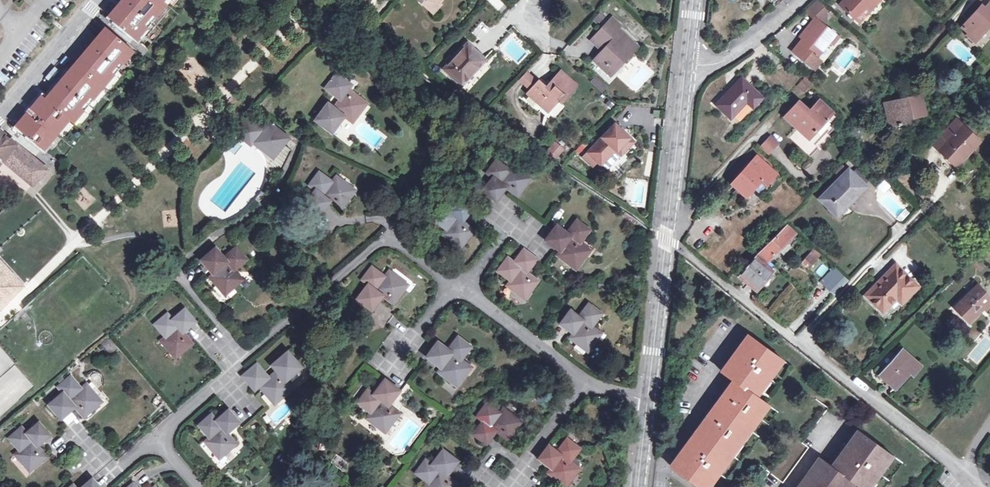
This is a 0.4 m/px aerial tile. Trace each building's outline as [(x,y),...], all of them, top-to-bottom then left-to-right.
[(166,0),(126,0),(111,19),(134,39),(166,0)] [(430,10),(439,0),(420,0),(430,10)] [(869,9),(878,0),(844,0),(840,4),(856,19),(864,10),(866,7),(869,9)] [(816,1),(804,11),(811,18),(812,17),(822,9),(816,1)] [(968,32),(967,34),(975,41),(989,24),(989,4),(989,3),(985,9),(981,6),(962,27),(968,32)] [(814,19),(822,25),(826,21),(822,9),(812,17),(814,19)] [(817,58),(834,35),(822,25),(814,19),(802,35),(804,37),(803,39),(793,52),(804,61),(814,69),(821,61),(817,58)] [(609,20),(595,36),(606,47),(602,51),(594,60),(610,75),(637,46),(609,20)] [(42,148),(68,118),(71,121),(132,49),(108,29),(48,101),(44,97),(18,128),(42,148)] [(591,40),(602,51),(606,47),(595,36),(591,40)] [(444,70),(461,86),(485,61),(467,44),(444,70)] [(518,80),(528,89),(538,79),(528,70),(518,80)] [(548,111),(558,100),(561,102),(576,85),(560,71),(548,85),(549,86),(547,89),(537,81),(527,92),(548,111)] [(353,114),(357,117),(367,103),(348,89),(351,85),(336,73),(325,88),(340,99),(333,108),(328,104),(316,120),(332,132),(344,116),(349,119),(353,114)] [(596,76),(591,81),(600,90),(605,84),(596,76)] [(803,91),(812,82),(805,76),(803,78),(796,85),(803,91)] [(717,105),(731,118),(746,102),(753,107),(761,98),(741,79),(717,105)] [(884,103),(890,126),(909,121),(909,119),(925,115),(920,96),(884,103)] [(819,100),(814,105),(828,117),(833,113),(819,100)] [(828,117),(814,105),(809,112),(798,102),(784,118),(797,129),(808,139),(828,117)] [(272,153),(285,135),(268,121),(262,129),(247,118),(243,122),(235,133),(250,145),(252,143),(255,140),(272,153)] [(933,145),(955,166),(979,142),(955,120),(933,145)] [(615,150),(620,155),(633,142),(615,126),(589,153),(601,164),(615,150)] [(808,139),(797,129),(789,138),(808,156),(816,147),(808,139)] [(2,159),(32,184),(47,170),(0,131),(0,162),(2,159)] [(255,140),(252,143),(273,158),(289,137),(285,135),(272,153),(255,140)] [(769,137),(760,147),(769,155),(778,145),(769,137)] [(547,151),(557,159),(565,148),(555,140),(547,151)] [(607,170),(620,155),(615,150),(601,164),(607,170)] [(731,183),(746,197),(761,181),(765,185),(774,174),(756,157),(731,183)] [(523,181),(528,175),(512,164),(509,169),(496,159),(486,173),(492,178),(483,190),(496,200),(505,188),(507,185),(511,188),(509,191),(517,196),(526,184),(523,181)] [(839,177),(847,170),(842,165),(834,172),(839,177)] [(856,169),(851,174),(862,185),(867,180),(856,169)] [(821,199),(837,214),(864,186),(862,185),(851,174),(848,171),(821,199)] [(346,190),(349,185),(336,175),(332,181),(319,172),(309,185),(315,190),(304,205),(319,216),(330,201),(331,199),(334,201),(332,203),(341,209),(352,194),(346,190)] [(355,190),(349,185),(346,190),(352,194),(355,190)] [(461,224),(463,221),(473,208),(459,198),(449,211),(443,207),(433,220),(446,229),(441,235),(456,246),(461,239),(465,242),(474,229),(466,224),(465,226),(461,224)] [(582,254),(587,248),(580,243),(590,230),(576,219),(566,232),(556,224),(545,239),(558,250),(560,251),(561,249),(564,251),(559,257),(576,269),(585,257),(582,254)] [(739,276),(755,290),(771,271),(770,270),(774,266),(768,260),(795,234),(786,226),(756,257),(739,276)] [(460,248),(465,242),(461,239),(456,246),(460,248)] [(233,282),(240,276),(234,270),(246,259),(235,247),(223,257),(215,248),(200,260),(213,275),(214,276),(216,274),(218,276),(213,281),(224,295),(236,285),(233,282)] [(591,250),(587,248),(582,254),(585,257),(591,250)] [(813,248),(800,263),(809,270),(822,255),(813,248)] [(525,275),(527,272),(537,260),(523,249),(513,262),(507,257),(497,271),(509,280),(506,285),(518,295),(522,291),(527,295),(538,281),(531,275),(528,277),(525,275)] [(22,285),(0,261),(0,306),(22,285)] [(901,294),(906,298),(918,287),(895,265),(865,295),(883,311),(896,299),(901,294)] [(400,288),(404,282),(389,270),(384,276),(371,266),(361,279),(367,284),(356,299),(371,310),(383,296),(384,294),(387,296),(385,298),(393,304),(403,291),(400,288)] [(840,273),(826,287),(834,294),(848,280),(840,273)] [(243,280),(240,276),(233,282),(236,285),(243,280)] [(408,285),(404,282),(400,288),(403,291),(408,285)] [(969,322),(983,308),(985,310),(989,304),(989,299),(977,285),(955,307),(969,322)] [(524,299),(527,295),(522,291),(518,295),(524,299)] [(901,304),(906,298),(901,294),(896,299),(901,304)] [(592,337),(597,331),(592,327),(602,313),(588,303),(578,316),(569,310),(560,324),(572,332),(573,333),(575,331),(577,333),(571,340),(588,352),(597,340),(592,337)] [(181,334),(183,332),(186,330),(195,322),(184,309),(172,319),(167,313),(154,324),(165,336),(160,340),(170,352),(173,349),(178,355),(192,343),(186,336),(183,338),(181,334)] [(568,337),(571,340),(577,333),(575,331),(573,333),(572,332),(568,337)] [(601,334),(597,331),(592,337),(597,340),(601,334)] [(426,355),(440,366),(441,367),(443,364),(445,367),(440,374),(457,386),(467,373),(463,371),(468,364),(462,360),(472,347),(458,336),(448,350),(437,341),(426,355)] [(734,381),(671,467),(699,486),(704,486),(765,403),(753,394),(779,358),(749,336),(722,372),(734,381)] [(104,346),(110,353),(116,347),(111,341),(104,346)] [(175,358),(178,355),(173,349),(170,352),(175,358)] [(879,374),(894,388),(908,372),(909,373),(918,364),(902,349),(879,374)] [(284,389),(289,384),(286,380),(301,367),(288,350),(271,364),(276,370),(268,377),(256,363),(242,375),(254,389),(258,386),(261,383),(264,386),(261,389),(274,404),(287,393),(284,389)] [(436,370),(440,374),(445,367),(443,364),(441,367),(440,366),(436,370)] [(471,367),(468,364),(463,371),(467,373),(471,367)] [(93,399),(96,397),(85,384),(80,388),(70,376),(57,386),(62,392),(48,405),(61,419),(75,406),(77,405),(79,407),(77,409),(83,417),(97,405),(93,399)] [(387,407),(389,405),(400,390),(395,387),(385,379),(374,394),(368,389),(357,403),(370,413),(366,418),(381,429),(386,423),(390,426),(399,413),(392,407),(390,409),(387,407)] [(293,388),(289,384),(284,389),(287,393),(293,388)] [(101,402),(96,397),(93,399),(97,405),(101,402)] [(790,434),(795,438),(769,473),(782,482),(808,447),(802,443),(828,408),(815,399),(790,434)] [(512,421),(515,417),(503,407),(499,412),(486,403),(476,416),(482,421),(473,434),(486,444),(496,431),(498,429),(501,432),(500,434),(507,440),(518,426),(512,421)] [(62,420),(69,428),(81,417),(74,409),(62,420)] [(225,434),(227,432),(239,421),(229,409),(216,419),(211,413),(198,424),(209,436),(204,440),(214,452),(217,449),(222,455),(236,443),(230,435),(228,437),(225,434)] [(522,422),(515,417),(512,421),(518,426),(522,422)] [(35,447),(37,445),(42,441),(49,435),(38,422),(25,432),(21,427),(8,437),(19,450),(14,454),(23,465),(27,462),(32,468),(46,456),(40,449),(38,451),(35,447)] [(385,432),(390,426),(386,423),(381,429),(385,432)] [(851,481),(859,486),(866,486),(890,454),(860,432),(833,467),(821,458),(800,486),(847,486),(851,481)] [(571,471),(576,466),(570,461),(581,448),(567,437),(557,451),(548,444),(538,458),(550,466),(552,468),(553,466),(555,468),(550,474),(566,486),(575,474),(571,471)] [(219,458),(222,455),(217,449),(214,452),(219,458)] [(447,476),(457,461),(442,449),(431,464),(425,459),(415,473),(428,483),(425,486),(454,486),(457,484),(449,478),(447,480),(445,478),(447,476)] [(28,471),(32,468),(27,462),(23,465),(28,471)] [(546,471),(550,474),(555,468),(553,466),(552,468),(550,466),(546,471)] [(579,469),(576,466),(571,471),(575,474),(579,469)] [(91,479),(81,486),(99,486),(91,479)]
